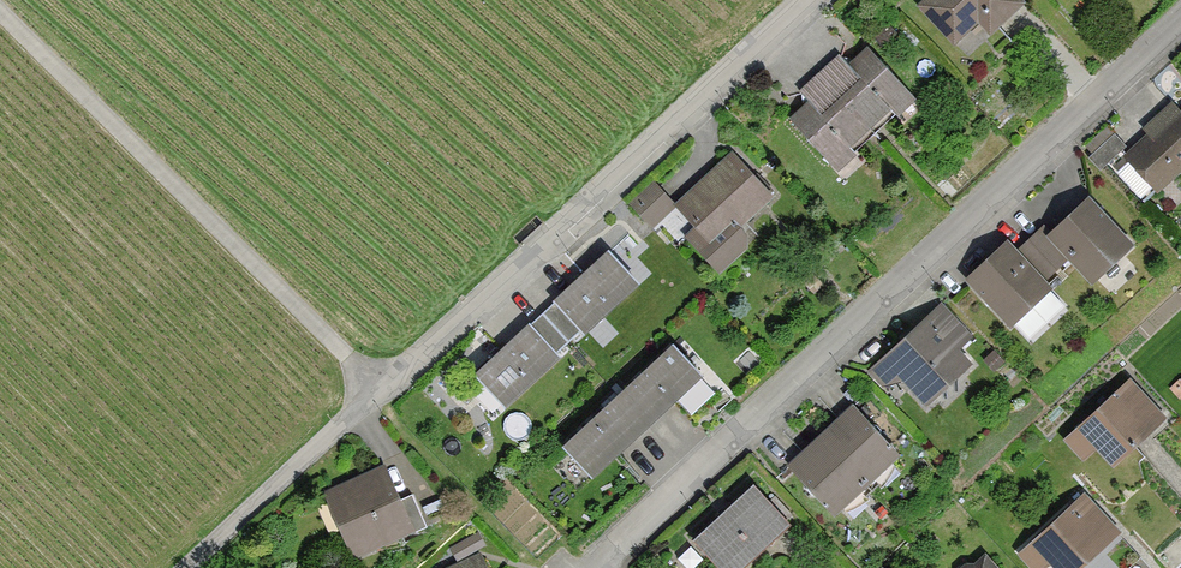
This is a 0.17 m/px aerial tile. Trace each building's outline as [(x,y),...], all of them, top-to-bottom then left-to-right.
[(1020,0),(926,0),(920,6),(954,42),(984,13),(996,26),(1022,2),(1020,0)] [(837,59),(821,74),(875,133),(896,113),(893,110),(911,94),(868,48),(850,64),(837,59)] [(853,152),(875,133),(821,74),(804,90),(808,103),(790,119),(833,166),(851,150),(853,152)] [(1179,112),(1172,105),(1157,118),(1162,124),(1126,157),(1157,190),(1180,168),(1180,111),(1179,112)] [(1127,147),(1114,133),(1088,158),(1100,171),(1127,147)] [(770,196),(732,155),(679,205),(710,239),(698,250),(718,272),(746,246),(746,234),(738,225),(770,196)] [(672,205),(653,184),(631,204),(651,224),(672,205)] [(1130,245),(1089,201),(1052,235),(1044,227),(1029,240),(1056,269),(1070,256),(1092,280),(1130,245)] [(1007,244),(969,279),(1011,323),(1048,288),(1042,282),(1056,269),(1029,240),(1015,253),(1007,244)] [(542,313),(569,342),(582,330),(584,332),(638,283),(608,251),(555,301),(542,313)] [(928,402),(967,365),(955,351),(969,338),(940,307),(886,357),(928,402)] [(569,342),(542,313),(530,325),(529,325),(476,374),(506,406),(558,357),(556,354),(569,342)] [(674,345),(619,396),(647,425),(701,375),(674,345)] [(1137,390),(1124,402),(1117,394),(1080,427),(1114,464),(1163,418),(1137,390)] [(619,396),(565,446),(592,476),(647,425),(619,396)] [(853,408),(792,465),(806,482),(806,490),(811,495),(819,495),(834,512),(896,455),(881,438),(881,430),(876,425),(869,425),(853,408)] [(411,534),(427,527),(412,494),(396,502),(382,471),(330,495),(356,552),(408,529),(411,534)] [(789,524),(753,485),(694,539),(721,567),(741,567),(789,524)] [(1083,496),(1034,542),(1058,567),(1080,567),(1118,533),(1083,496)] [(468,537),(451,547),(456,558),(472,547),(468,537)] [(986,558),(975,567),(967,567),(965,567),(995,567),(986,558)] [(478,559),(458,567),(482,567),(478,559)]
